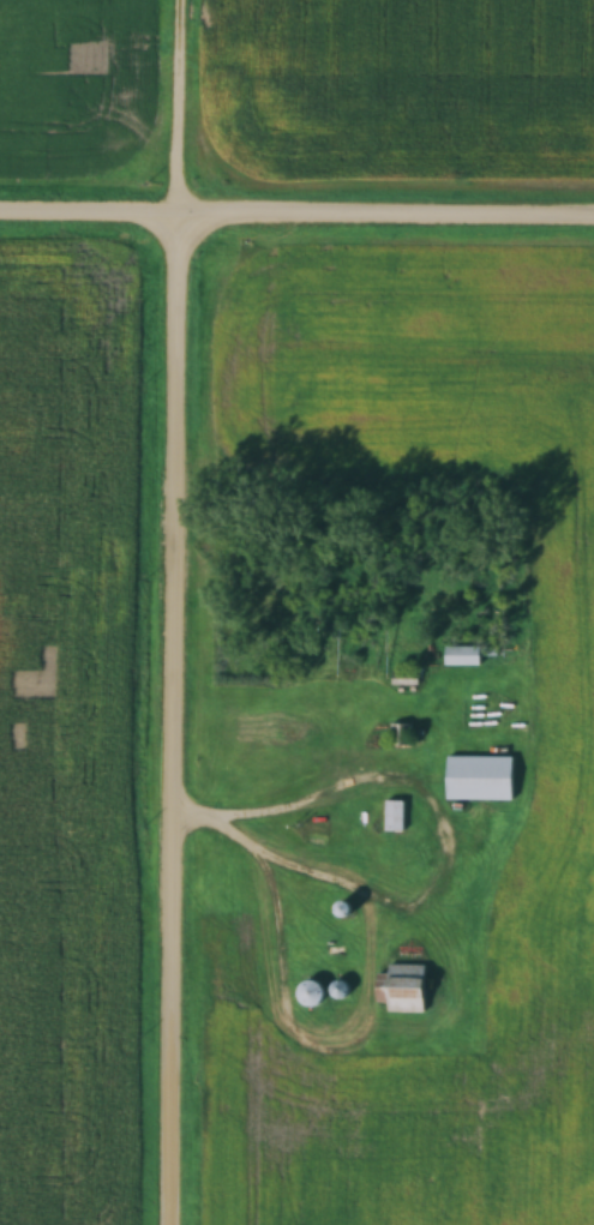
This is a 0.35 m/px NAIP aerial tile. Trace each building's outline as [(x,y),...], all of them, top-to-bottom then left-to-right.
[(482,667),(482,647),(447,647),(447,667),(482,667)] [(392,685),(418,685),(418,671),(392,671),(392,685)] [(391,746),(411,746),(411,725),(391,725),(391,746)] [(514,802),(514,757),(449,757),(449,802),(514,802)] [(386,832),(405,832),(405,802),(387,802),(386,832)] [(428,966),(390,966),(390,975),(380,975),(380,1004),(389,1004),(389,1014),(428,1014),(428,966)] [(323,985),(305,984),(304,1007),(323,1008),(323,985)]
